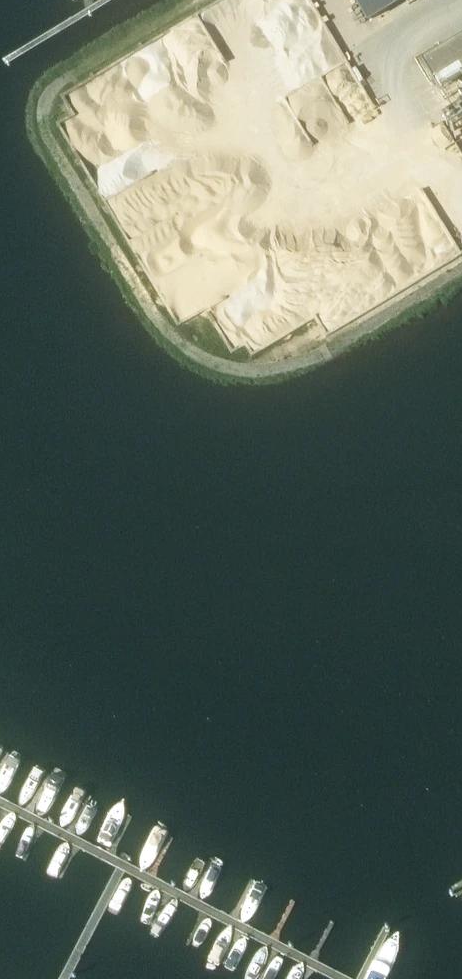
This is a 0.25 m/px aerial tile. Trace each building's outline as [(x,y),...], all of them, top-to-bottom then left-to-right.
[(404,0),(356,0),(369,21),(404,0)] [(457,39),(422,60),(437,84),(436,85),(461,127),(461,36),(457,39)]
